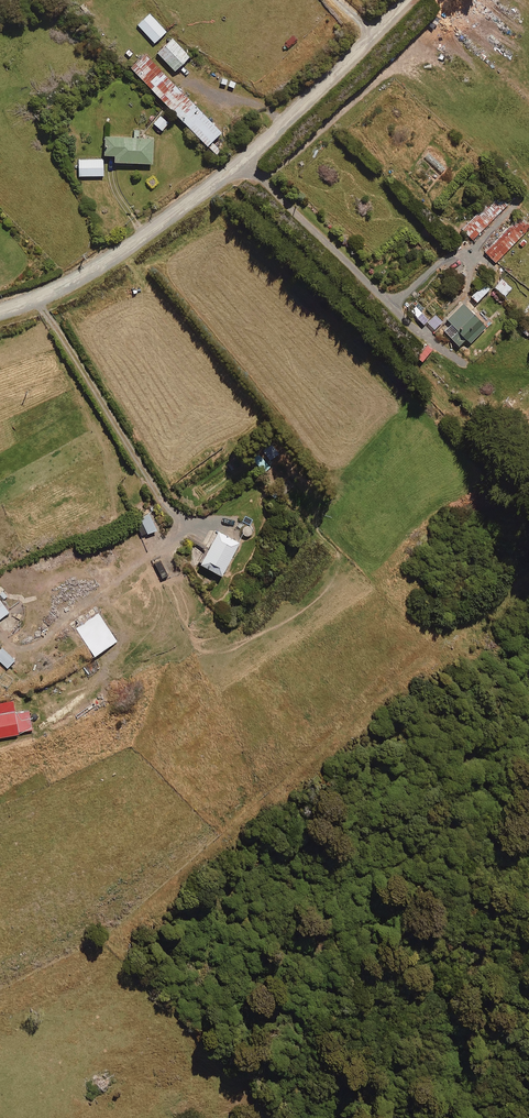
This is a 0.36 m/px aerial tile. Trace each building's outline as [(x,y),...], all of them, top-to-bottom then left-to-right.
[(167,32),(150,14),(138,25),(155,43),(167,32)] [(191,57),(173,39),(158,53),(176,72),(191,57)] [(223,134),(145,55),(131,69),(209,148),(223,134)] [(169,123),(161,116),(154,124),(163,131),(169,123)] [(154,140),(106,138),(105,157),(116,157),(116,164),(153,165),(154,140)] [(104,160),(79,160),(80,177),(104,176),(104,160)] [(527,189),(518,197),(523,204),(528,198),(528,191),(527,189)] [(508,205),(498,194),(462,229),(473,240),(508,205)] [(521,217),(486,253),(496,263),(528,229),(528,225),(521,217)] [(513,289),(503,280),(496,288),(506,297),(513,289)] [(491,290),(485,285),(473,297),(478,303),(491,290)] [(488,328),(464,304),(448,320),(453,325),(445,332),(460,347),(467,340),(471,344),(488,328)] [(279,455),(272,445),(264,451),(271,460),(279,455)] [(271,467),(259,453),(253,459),(265,472),(271,467)] [(158,530),(151,514),(135,521),(143,538),(158,530)] [(240,544),(220,533),(202,566),(222,577),(240,544)] [(0,601),(0,620),(9,613),(0,601)] [(118,642),(99,614),(76,630),(95,658),(118,642)] [(3,648),(0,651),(0,661),(7,669),(15,661),(3,648)] [(56,693),(54,686),(39,692),(42,699),(56,693)] [(13,702),(0,704),(0,739),(20,735),(19,733),(33,731),(29,711),(15,714),(13,702)]
